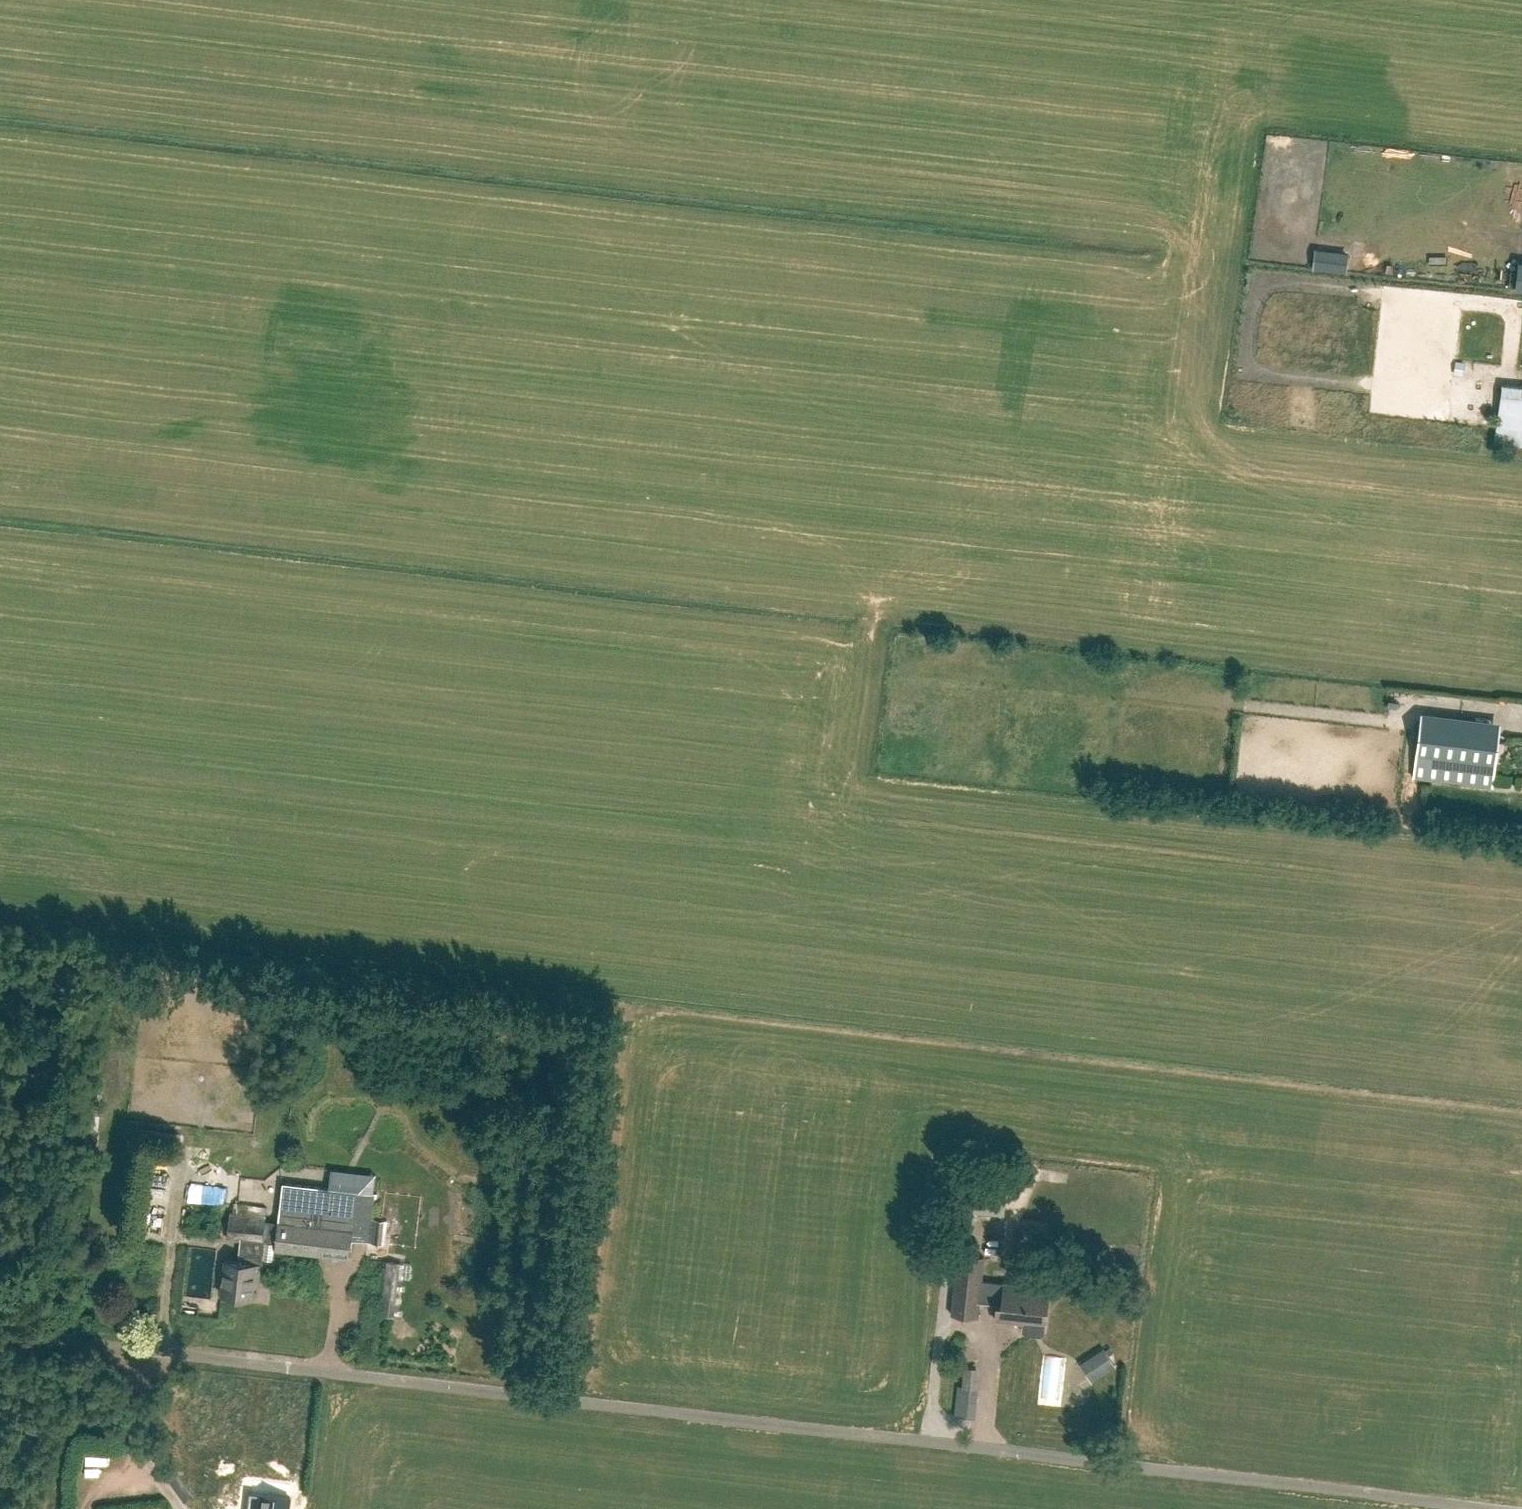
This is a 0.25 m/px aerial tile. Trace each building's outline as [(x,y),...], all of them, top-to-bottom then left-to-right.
[(1316,249),(1315,266),(1345,269),(1347,252),(1316,249)] [(1521,446),(1521,386),(1502,384),(1494,444),(1521,446)] [(1439,746),(1439,736),(1432,737),(1432,725),(1420,726),(1420,746),(1439,746)] [(1500,733),(1460,728),(1454,782),(1494,787),(1497,763),(1500,733)] [(1005,1215),(1007,1194),(1009,1170),(974,1166),(969,1212),(988,1214),(1005,1215)] [(352,1240),(358,1191),(283,1183),(275,1249),(350,1258),(352,1240)] [(262,1263),(265,1241),(266,1218),(231,1214),(228,1238),(246,1240),(243,1261),(226,1259),(222,1294),(253,1297),(255,1280),(259,1281),(261,1263),(262,1263)] [(1046,1320),(1050,1287),(982,1280),(985,1256),(958,1254),(952,1314),(978,1317),(980,1301),(997,1303),(996,1319),(1024,1322),(1023,1330),(1026,1333),(1040,1335),(1044,1332),(1045,1320),(1046,1320)] [(1101,1341),(1076,1353),(1084,1369),(1108,1358),(1101,1341)] [(1054,1398),(1055,1349),(1032,1348),(1032,1398),(1054,1398)] [(958,1388),(978,1390),(980,1365),(960,1363),(958,1388)] [(248,1508),(290,1508),(291,1497),(250,1492),(248,1508)]
